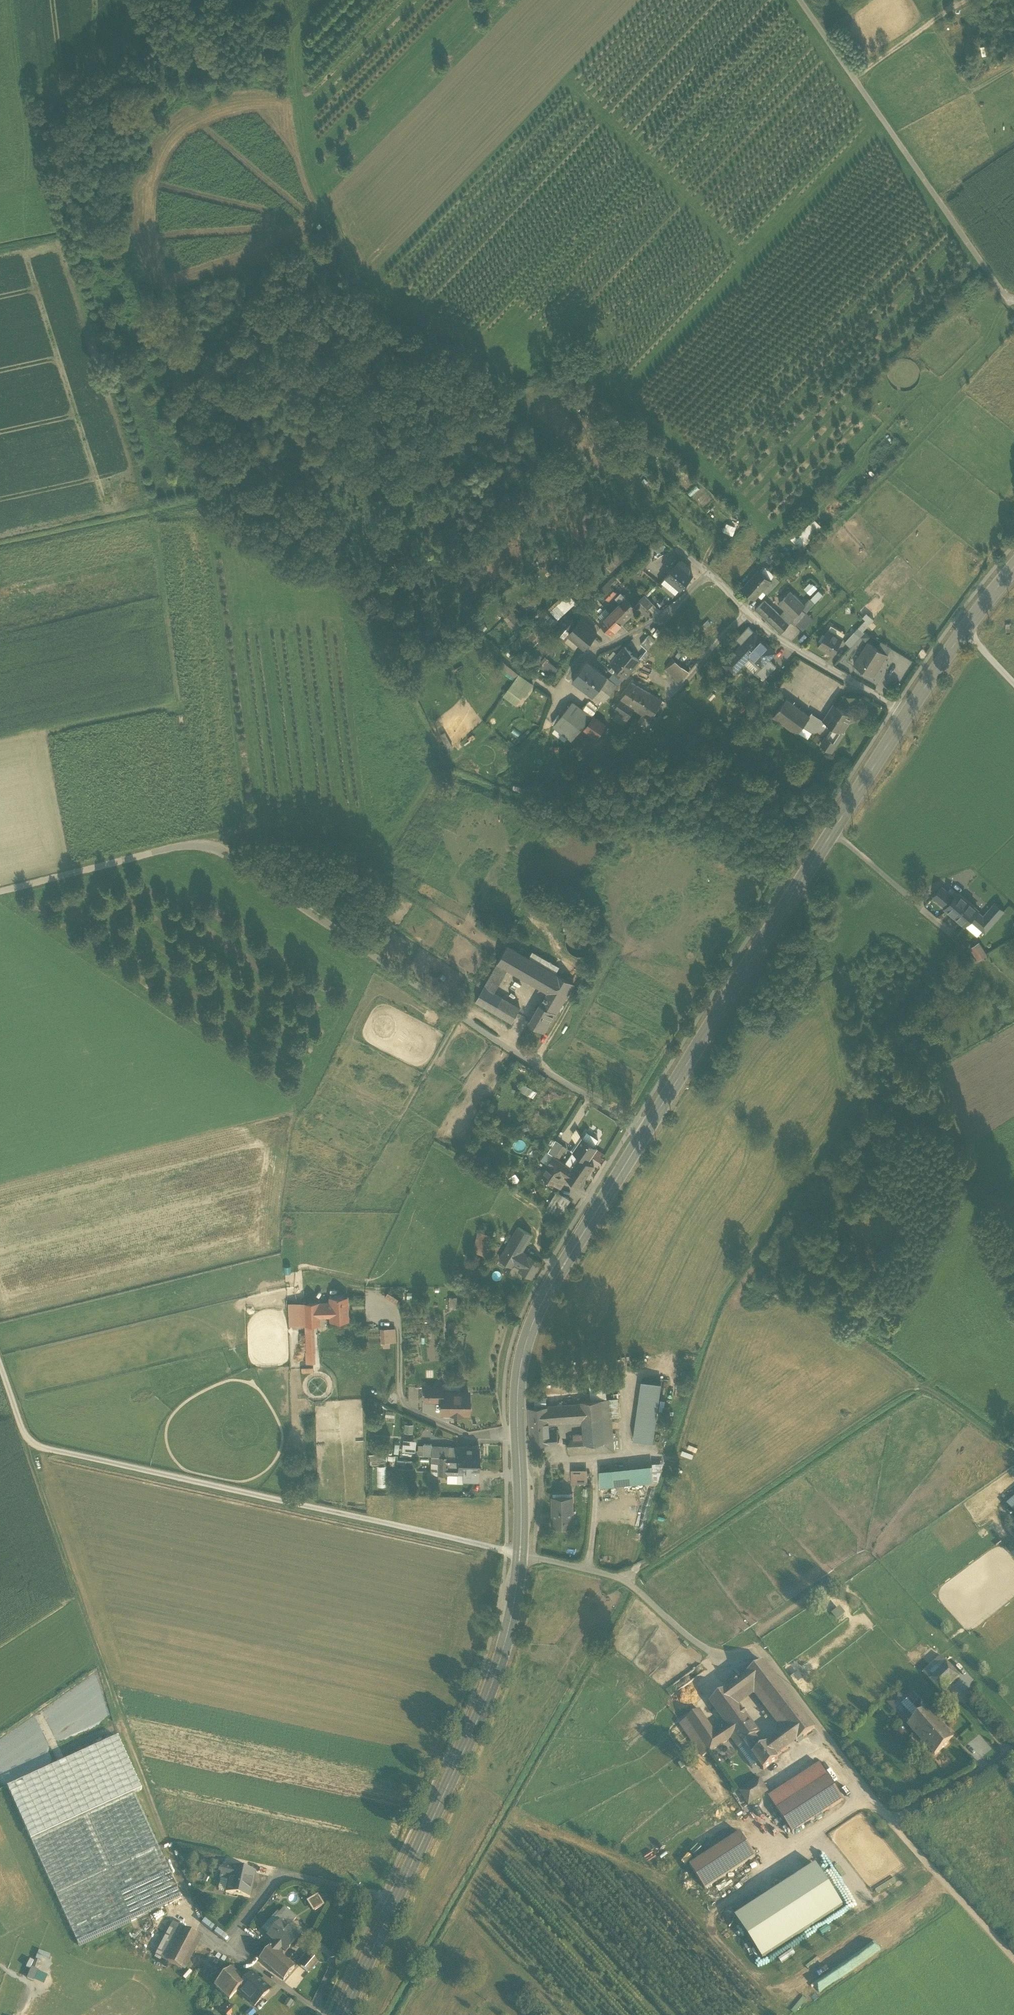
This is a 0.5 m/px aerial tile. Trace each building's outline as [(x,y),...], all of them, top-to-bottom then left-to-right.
[(723,529),(733,534),(736,525),(727,521),(723,529)] [(803,537),(808,541),(822,526),(817,522),(803,537)] [(603,561),(606,565),(632,539),(629,535),(603,561)] [(638,545),(632,539),(606,565),(611,570),(638,545)] [(633,561),(643,569),(651,559),(641,552),(633,561)] [(668,576),(682,587),(693,574),(678,561),(667,574),(668,576)] [(743,587),(754,597),(762,588),(770,579),(759,569),(743,587)] [(762,588),(767,592),(780,579),(774,574),(770,579),(762,588)] [(599,590),(608,599),(616,591),(610,585),(616,579),(613,576),(599,590)] [(664,581),(678,592),(682,587),(668,576),(664,581)] [(562,585),(568,591),(576,583),(571,577),(562,585)] [(786,608),(781,614),(789,622),(791,620),(802,607),(805,605),(790,591),(779,602),(786,608)] [(616,597),(620,602),(626,597),(621,592),(616,597)] [(577,601),(568,593),(550,610),(558,619),(577,601)] [(639,599),(648,608),(654,602),(645,594),(639,599)] [(626,596),(626,597),(620,602),(610,612),(622,623),(637,608),(626,596)] [(789,623),(789,622),(781,614),(764,599),(756,608),(781,632),(789,623)] [(603,619),(610,612),(606,607),(598,614),(603,619)] [(795,624),(796,623),(807,612),(802,607),(791,620),(795,624)] [(511,610),(503,617),(514,629),(522,622),(511,610)] [(612,633),(622,623),(610,612),(603,619),(600,621),(612,633)] [(813,618),(807,612),(796,623),(802,630),(813,618)] [(554,631),(564,639),(569,634),(569,633),(577,624),(567,615),(554,631)] [(580,643),(584,647),(597,633),(581,619),(577,624),(569,633),(569,634),(580,643)] [(742,644),(755,631),(749,625),(737,638),(742,644)] [(827,647),(834,651),(842,637),(827,629),(818,644),(827,648),(827,647)] [(750,654),(760,664),(762,665),(769,658),(775,651),(755,631),(742,644),(724,663),(733,672),(744,660),(750,654)] [(844,643),(849,647),(860,636),(855,631),(844,643)] [(641,643),(648,649),(656,639),(649,633),(641,643)] [(569,634),(564,639),(575,648),(580,643),(569,634)] [(875,645),(887,653),(891,647),(879,639),(875,645)] [(854,664),(870,674),(880,660),(881,661),(887,653),(875,645),(869,641),(854,664)] [(640,659),(635,655),(630,650),(625,645),(618,653),(613,660),(611,662),(613,665),(626,675),(640,659)] [(672,656),(673,657),(688,670),(698,659),(683,645),(672,656)] [(613,660),(618,653),(614,649),(608,656),(613,660)] [(750,654),(744,660),(754,670),(755,669),(760,664),(750,654)] [(680,679),(688,670),(673,657),(666,667),(680,679)] [(776,665),(769,658),(762,665),(760,664),(755,669),(764,678),(776,665)] [(516,678),(519,673),(501,660),(497,664),(516,678)] [(559,668),(549,660),(542,668),(552,676),(559,668)] [(572,678),(594,695),(595,694),(607,677),(586,660),(572,678)] [(626,675),(613,665),(610,669),(614,672),(622,679),(623,679),(626,675)] [(614,672),(608,678),(608,679),(616,685),(622,679),(614,672)] [(534,684),(519,673),(516,678),(510,686),(523,696),(524,697),(534,684)] [(604,701),(616,685),(608,679),(608,678),(607,677),(595,694),(604,701)] [(635,708),(639,711),(650,692),(633,681),(621,699),(635,708)] [(523,696),(510,686),(503,695),(516,705),(523,696)] [(662,700),(650,692),(639,711),(651,718),(662,700)] [(774,714),(798,731),(803,724),(810,715),(810,714),(786,697),(774,714)] [(615,708),(628,718),(635,708),(621,699),(615,708)] [(562,718),(580,730),(591,714),(572,701),(562,718)] [(826,720),(833,725),(841,730),(842,730),(852,714),(834,703),(829,711),(831,712),(826,720)] [(803,724),(812,730),(819,728),(824,719),(812,712),(810,714),(810,715),(803,724)] [(585,729),(599,739),(608,726),(594,716),(585,729)] [(554,729),(572,741),(580,730),(562,718),(554,729)] [(844,731),(842,730),(841,730),(833,725),(821,743),(832,750),(844,731)] [(529,789),(514,784),(512,789),(527,794),(529,789)] [(933,895),(945,906),(954,896),(948,890),(942,885),(933,895)] [(954,896),(959,892),(952,886),(948,890),(954,896)] [(945,906),(955,916),(968,901),(959,892),(954,896),(945,906)] [(978,909),(968,901),(955,916),(964,924),(969,919),(977,910),(978,909)] [(983,929),(985,931),(1003,911),(995,903),(983,916),(977,910),(969,919),(974,923),(975,922),(983,929)] [(974,923),(969,919),(964,924),(977,935),(983,929),(975,922),(974,923)] [(978,960),(988,954),(980,941),(970,947),(978,960)] [(554,1012),(556,1013),(573,983),(508,945),(498,962),(509,968),(549,991),(542,1004),(555,1011),(554,1012)] [(498,962),(484,986),(495,992),(509,968),(498,962)] [(476,999),(513,1021),(521,1007),(495,992),(484,986),(476,999)] [(529,1021),(544,1030),(554,1012),(555,1011),(542,1004),(539,1003),(529,1021)] [(519,1090),(529,1095),(533,1089),(523,1083),(519,1090)] [(519,1125),(522,1132),(529,1129),(527,1123),(519,1125)] [(586,1132),(582,1138),(594,1145),(598,1140),(586,1132)] [(573,1152),(579,1156),(580,1155),(588,1160),(597,1147),(594,1145),(582,1138),(573,1152)] [(554,1155),(556,1157),(563,1144),(556,1140),(548,1151),(554,1155)] [(542,1160),(548,1164),(554,1155),(548,1151),(542,1160)] [(572,1154),(566,1163),(572,1168),(578,1158),(572,1154)] [(570,1170),(572,1168),(566,1163),(556,1157),(554,1155),(548,1164),(548,1165),(565,1176),(570,1170)] [(572,1168),(570,1170),(577,1175),(579,1172),(586,1177),(594,1165),(588,1160),(580,1155),(579,1156),(578,1158),(572,1168)] [(560,1186),(566,1177),(565,1176),(548,1165),(542,1174),(560,1186)] [(506,1171),(514,1185),(521,1181),(512,1167),(506,1171)] [(580,1186),(586,1177),(579,1172),(577,1175),(570,1170),(565,1176),(566,1177),(580,1186)] [(547,1209),(553,1213),(557,1205),(563,1195),(558,1192),(547,1209)] [(553,1213),(559,1217),(564,1209),(570,1199),(563,1195),(557,1205),(553,1213)] [(512,1238),(525,1246),(532,1235),(519,1227),(512,1238)] [(473,1252),(476,1253),(481,1232),(478,1232),(473,1252)] [(476,1253),(485,1255),(490,1235),(481,1232),(476,1253)] [(531,1277),(532,1278),(542,1261),(529,1254),(529,1255),(522,1251),(525,1246),(512,1238),(500,1259),(513,1267),(515,1264),(521,1268),(520,1271),(531,1277)] [(330,1311),(330,1321),(348,1320),(347,1296),(329,1297),(329,1302),(330,1311)] [(304,1302),(304,1324),(314,1324),(318,1324),(318,1312),(330,1311),(329,1302),(317,1303),(317,1301),(304,1302)] [(304,1324),(304,1302),(288,1303),(289,1325),(304,1324)] [(314,1324),(304,1324),(305,1333),(311,1332),(312,1351),(313,1362),(315,1362),(314,1324)] [(396,1341),(395,1327),(380,1328),(381,1342),(382,1342),(382,1347),(390,1347),(389,1342),(396,1341)] [(661,1382),(641,1379),(633,1439),(653,1442),(661,1382)] [(425,1401),(441,1401),(441,1392),(442,1392),(442,1387),(425,1387),(425,1401)] [(462,1413),(468,1413),(468,1392),(442,1392),(441,1392),(441,1401),(441,1413),(451,1413),(452,1411),(460,1411),(462,1413)] [(606,1398),(601,1399),(604,1442),(585,1443),(586,1453),(614,1450),(612,1416),(610,1398),(606,1398)] [(618,1398),(610,1398),(612,1416),(619,1416),(618,1398)] [(585,1443),(604,1442),(601,1399),(591,1400),(581,1400),(582,1403),(583,1420),(584,1438),(585,1443)] [(548,1421),(583,1420),(582,1403),(533,1407),(528,1407),(530,1430),(549,1428),(548,1421)] [(404,1424),(404,1433),(412,1433),(413,1425),(404,1424)] [(443,1435),(457,1442),(459,1436),(437,1426),(434,1434),(441,1438),(443,1435)] [(530,1430),(530,1445),(533,1444),(558,1443),(557,1434),(549,1434),(549,1428),(530,1430)] [(403,1440),(402,1451),(415,1452),(416,1441),(403,1440)] [(585,1443),(572,1444),(568,1444),(569,1454),(586,1453),(585,1443)] [(431,1456),(431,1450),(431,1445),(431,1444),(423,1444),(423,1445),(422,1455),(431,1456)] [(448,1451),(448,1455),(458,1455),(458,1451),(458,1447),(458,1446),(448,1446),(448,1451)] [(479,1461),(479,1451),(468,1451),(468,1447),(458,1447),(458,1451),(458,1455),(458,1460),(479,1461)] [(448,1460),(448,1456),(438,1456),(437,1456),(437,1463),(437,1474),(447,1475),(447,1473),(448,1460)] [(397,1459),(397,1467),(413,1468),(414,1459),(397,1459)] [(478,1470),(479,1461),(458,1460),(448,1460),(447,1473),(463,1474),(473,1474),(473,1470),(477,1470),(478,1470)] [(377,1465),(378,1486),(386,1486),(385,1465),(377,1465)] [(599,1472),(600,1486),(619,1484),(653,1480),(652,1466),(599,1472)] [(571,1483),(586,1483),(586,1470),(571,1471),(571,1483)] [(447,1473),(447,1475),(447,1483),(463,1483),(463,1481),(463,1474),(447,1473)] [(554,1525),(572,1524),(571,1500),(572,1500),(572,1499),(553,1499),(554,1525)] [(1005,1509),(1011,1515),(1013,1512),(1013,1501),(1005,1509)] [(832,1613),(838,1619),(845,1612),(840,1606),(832,1613)] [(923,1673),(943,1695),(961,1679),(941,1658),(923,1673)] [(757,1687),(787,1729),(797,1742),(815,1729),(764,1662),(747,1674),(757,1687)] [(736,1702),(757,1687),(747,1674),(727,1690),(736,1702)] [(759,1733),(736,1702),(727,1690),(711,1702),(729,1726),(717,1735),(698,1709),(684,1720),(709,1753),(732,1738),(739,1747),(745,1743),(755,1736),(759,1733)] [(887,1703),(918,1738),(937,1721),(911,1692),(903,1700),(898,1694),(887,1703)] [(702,1756),(709,1753),(684,1720),(678,1724),(702,1756)] [(918,1738),(934,1756),(953,1739),(937,1721),(918,1738)] [(784,1751),(797,1742),(787,1729),(775,1738),(784,1751)] [(758,1763),(763,1770),(778,1759),(776,1757),(784,1751),(775,1738),(763,1746),(755,1736),(745,1743),(746,1745),(753,1754),(752,1755),(758,1763)] [(7,1787),(78,1946),(181,1900),(134,1794),(141,1791),(117,1738),(68,1760),(7,1787)] [(753,1754),(746,1745),(739,1750),(752,1768),(758,1763),(752,1755),(753,1754)] [(769,1797),(777,1810),(828,1777),(820,1764),(769,1797)] [(843,1800),(828,1777),(777,1810),(792,1833),(843,1800)] [(740,1793),(750,1806),(769,1791),(759,1778),(740,1793)] [(690,1866),(705,1890),(755,1857),(740,1833),(690,1866)] [(842,1907),(815,1866),(736,1918),(763,1958),(842,1907)] [(225,1893),(249,1899),(250,1898),(249,1898),(254,1874),(255,1874),(223,1867),(220,1880),(218,1890),(219,1891),(225,1893)] [(306,1902),(313,1913),(324,1906),(317,1895),(306,1902)] [(280,1923),(287,1929),(296,1919),(284,1908),(278,1914),(274,1919),(279,1923),(280,1923)] [(261,1930),(268,1936),(279,1923),(274,1919),(278,1914),(277,1913),(261,1930)] [(277,1953),(281,1948),(285,1944),(289,1948),(297,1939),(287,1929),(280,1923),(279,1923),(268,1936),(276,1944),(272,1949),(277,1953)] [(155,1956),(166,1962),(184,1930),(173,1924),(155,1956)] [(184,1929),(184,1930),(166,1962),(181,1970),(198,1937),(184,1929)] [(294,1968),(277,1953),(272,1949),(270,1947),(259,1960),(283,1981),(294,1968)] [(300,1967),(307,1974),(317,1962),(309,1956),(300,1967)] [(30,1968),(26,1978),(43,1984),(47,1974),(30,1968)] [(244,1983),(240,1979),(230,1970),(214,1986),(229,2000),(238,1991),(254,2007),(269,1991),(251,1975),(244,1983)] [(240,1979),(244,1983),(251,1975),(247,1971),(240,1979)] [(223,2014),(241,2014),(227,2002),(218,2010),(223,2014)]
